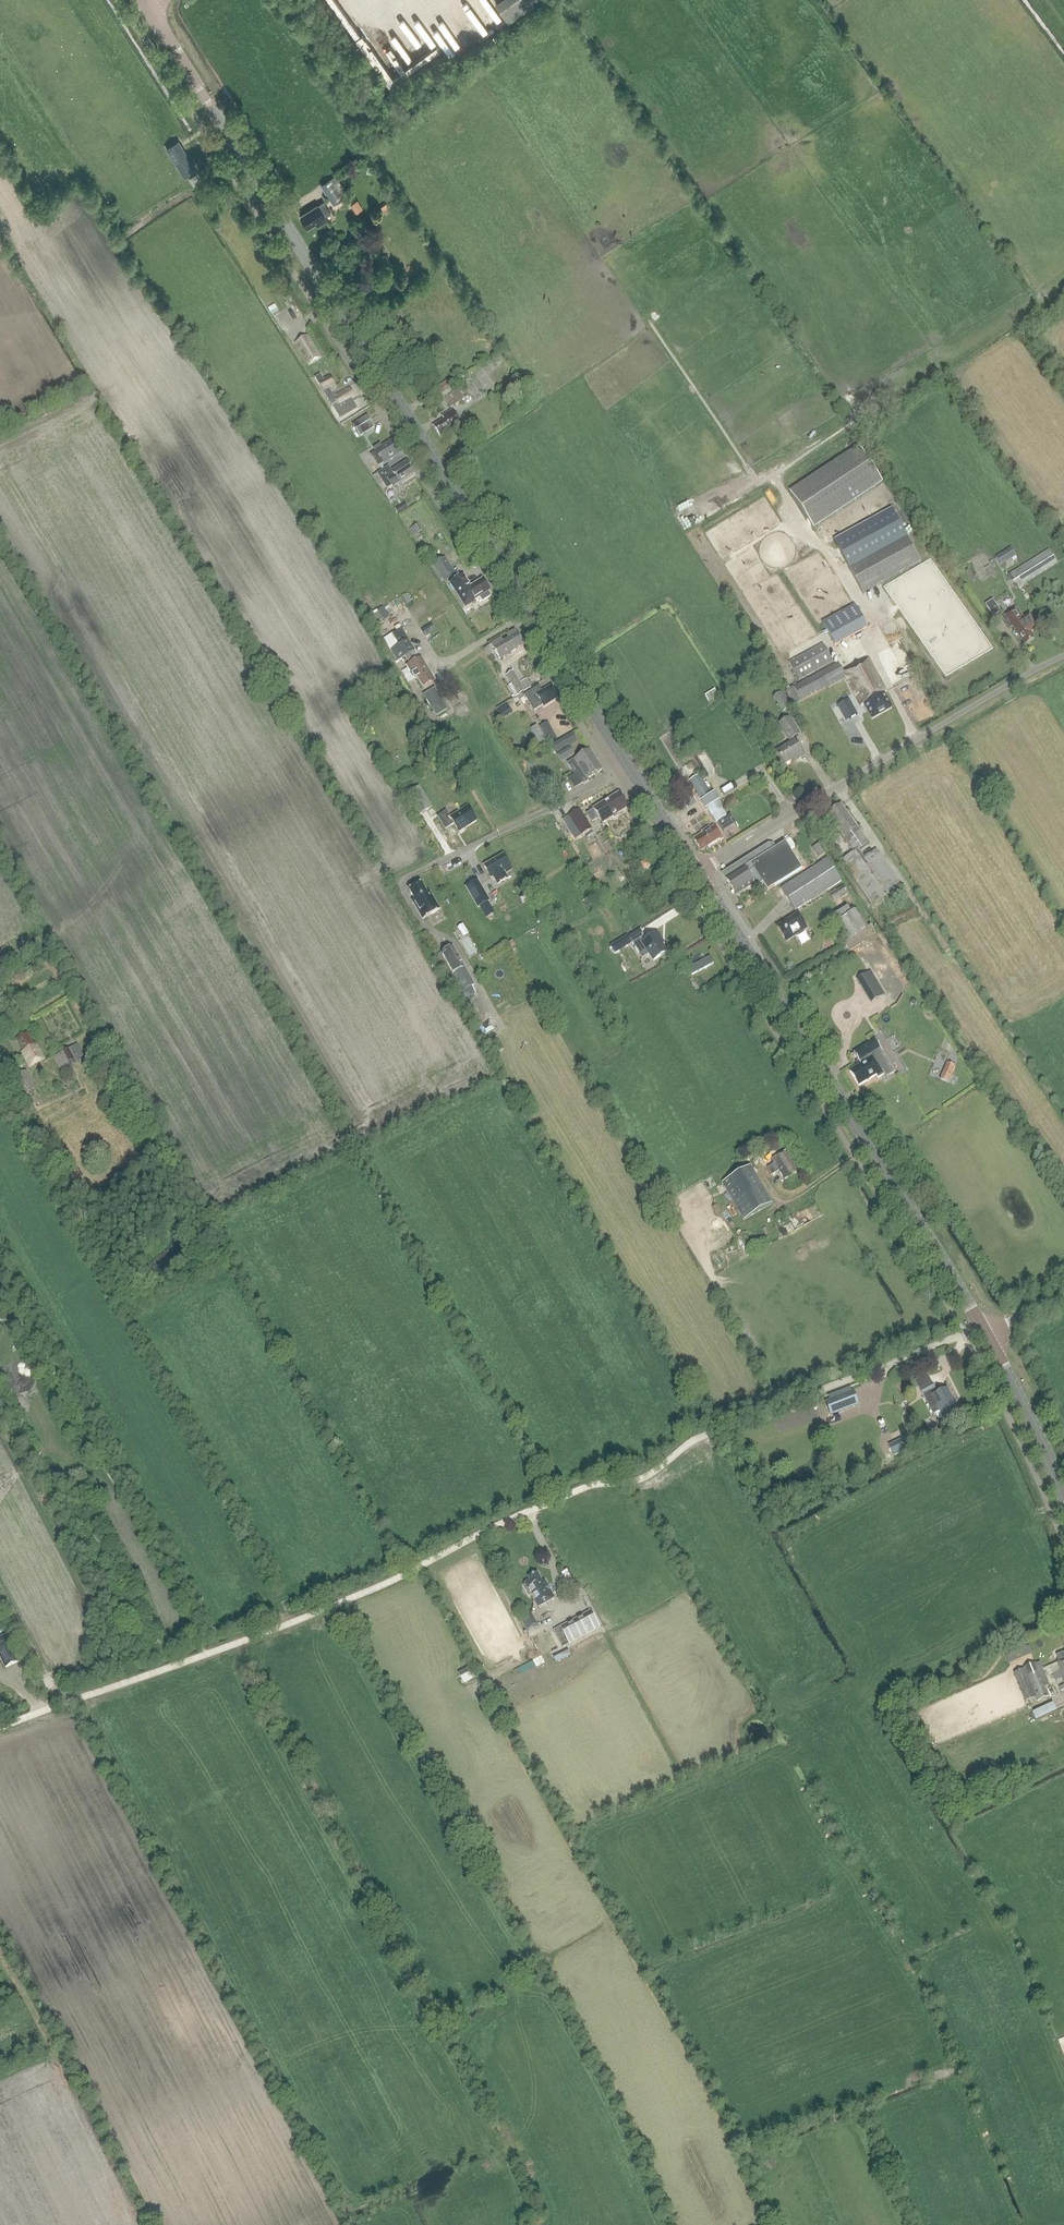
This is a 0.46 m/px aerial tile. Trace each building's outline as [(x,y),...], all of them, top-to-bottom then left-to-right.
[(495,2),(509,22),(540,0),(498,0),(495,2)] [(197,170),(179,141),(166,148),(184,177),(197,170)] [(203,180),(198,173),(189,179),(193,186),(203,180)] [(343,199),(338,192),(344,189),(336,176),(320,185),(333,205),(343,199)] [(327,219),(325,215),(330,211),(323,201),(317,205),(317,204),(300,216),(308,227),(316,222),(319,225),(327,219)] [(308,335),(294,343),(308,365),(322,357),(308,335)] [(349,387),(333,396),(330,391),(336,387),(329,375),(317,382),(331,406),(332,406),(340,419),(357,408),(351,398),(354,396),(349,387)] [(451,378),(433,389),(438,396),(455,386),(451,378)] [(451,407),(465,398),(459,389),(445,398),(451,407)] [(453,408),(440,417),(442,421),(436,424),(438,427),(435,429),(440,436),(462,422),(453,408)] [(367,416),(351,426),(359,438),(375,428),(367,416)] [(383,464),(400,453),(392,441),(382,448),(380,445),(374,449),(375,452),(369,456),(376,468),(383,464)] [(789,491),(813,528),(883,482),(858,445),(789,491)] [(399,484),(414,474),(406,462),(392,471),(388,466),(373,477),(383,492),(391,486),(392,487),(398,483),(399,484)] [(892,510),(834,542),(849,569),(907,537),(892,510)] [(414,536),(422,531),(418,524),(410,529),(414,536)] [(849,569),(863,594),(921,562),(907,537),(849,569)] [(1016,555),(1011,547),(995,557),(1001,566),(1016,555)] [(1049,550),(1008,575),(1016,588),(1057,563),(1049,550)] [(445,557),(434,565),(444,581),(455,573),(445,557)] [(491,596),(488,592),(490,591),(482,580),(470,588),(462,576),(450,583),(460,598),(466,607),(474,602),(480,598),(482,602),(491,596)] [(1001,612),(993,599),(984,605),(992,617),(1001,612)] [(854,605),(822,622),(835,645),(867,627),(854,605)] [(1025,643),(1034,637),(1031,631),(1038,626),(1029,613),(1024,617),(1017,607),(1002,617),(1009,627),(1012,625),(1025,643)] [(401,629),(390,635),(384,640),(397,663),(405,658),(409,664),(406,666),(414,680),(417,679),(422,688),(435,681),(421,657),(419,659),(401,629)] [(491,644),(500,659),(524,645),(515,630),(507,635),(509,638),(502,642),(500,639),(491,644)] [(800,681),(833,662),(822,644),(790,664),(800,681)] [(872,719),(891,708),(884,694),(888,692),(868,659),(844,673),(839,663),(785,694),(793,707),(826,687),(826,688),(842,679),(841,678),(844,676),(860,705),(863,704),(872,719)] [(520,682),(513,672),(506,676),(511,684),(508,686),(515,697),(525,691),(520,682)] [(550,686),(542,691),(539,686),(524,695),(534,711),(542,706),(543,707),(558,698),(550,686)] [(448,710),(435,688),(423,695),(436,717),(448,710)] [(719,689),(709,693),(711,699),(722,695),(719,689)] [(790,707),(781,691),(773,696),(782,712),(790,707)] [(850,719),(857,715),(849,700),(842,704),(850,719)] [(512,713),(508,706),(498,713),(503,719),(512,713)] [(796,761),(804,756),(793,738),(799,734),(788,718),(778,724),(790,743),(775,753),(783,765),(794,758),(796,761)] [(557,738),(548,723),(539,727),(548,743),(557,738)] [(574,755),(570,746),(564,749),(569,758),(574,755)] [(579,757),(574,760),(581,770),(569,777),(576,788),(588,780),(587,779),(602,770),(590,750),(582,755),(581,754),(579,756),(579,757)] [(700,773),(689,780),(715,823),(718,821),(723,828),(730,824),(726,817),(727,816),(700,773)] [(697,803),(685,784),(676,790),(688,809),(697,803)] [(738,784),(728,789),(730,794),(741,789),(738,784)] [(432,808),(419,786),(406,794),(419,815),(432,808)] [(603,824),(627,808),(618,794),(594,809),(594,810),(586,814),(592,823),(599,818),(603,824)] [(859,850),(869,843),(841,805),(828,815),(853,851),(841,860),(871,905),(901,885),(876,849),(864,857),(859,850)] [(458,833),(477,821),(467,807),(450,818),(446,811),(437,816),(445,829),(453,824),(458,833)] [(592,829),(580,808),(562,819),(574,839),(592,829)] [(702,831),(703,832),(694,838),(701,849),(706,846),(708,848),(722,839),(713,826),(710,828),(709,826),(702,831)] [(724,876),(726,879),(725,879),(735,895),(753,884),(755,887),(762,883),(767,891),(802,870),(785,843),(757,860),(753,854),(723,872),(724,876)] [(825,854),(818,844),(812,848),(818,858),(825,854)] [(512,870),(503,855),(484,867),(491,878),(493,877),(497,885),(508,879),(505,874),(512,870)] [(793,909),(839,880),(826,859),(780,888),(793,909)] [(429,893),(426,894),(421,883),(408,891),(414,900),(412,902),(422,919),(439,909),(429,893)] [(490,901),(481,885),(469,892),(478,908),(490,901)] [(848,895),(843,886),(828,894),(833,903),(848,895)] [(871,926),(868,928),(857,910),(851,913),(847,907),(833,916),(847,940),(844,943),(849,952),(864,943),(866,944),(876,933),(871,926)] [(797,914),(777,926),(786,941),(806,928),(797,914)] [(639,954),(647,949),(653,960),(666,952),(659,941),(662,939),(657,932),(645,940),(639,930),(628,937),(627,935),(617,941),(622,949),(633,943),(639,954)] [(475,985),(453,946),(435,956),(456,996),(459,994),(463,1000),(475,993),(472,987),(475,985)] [(856,980),(863,992),(878,983),(871,971),(856,980)] [(29,1068),(45,1059),(34,1042),(32,1043),(26,1034),(16,1040),(23,1053),(21,1053),(29,1068)] [(876,1076),(884,1071),(873,1055),(882,1049),(874,1038),(852,1052),(860,1063),(849,1070),(858,1084),(874,1073),(876,1076)] [(504,1049),(499,1041),(493,1044),(498,1053),(504,1049)] [(77,1044),(60,1054),(66,1066),(84,1056),(77,1044)] [(945,1071),(951,1074),(955,1066),(949,1063),(945,1071)] [(36,1089),(27,1071),(10,1080),(19,1098),(36,1089)] [(49,1137),(44,1127),(36,1131),(43,1145),(49,1142),(47,1138),(49,1137)] [(779,1170),(784,1179),(797,1172),(791,1163),(793,1161),(787,1150),(772,1159),(773,1160),(772,1165),(767,1167),(772,1175),(779,1170)] [(743,1219),(771,1203),(750,1166),(722,1182),(743,1219)] [(940,1410),(943,1418),(958,1410),(946,1389),(942,1391),(939,1387),(934,1389),(931,1383),(919,1389),(929,1408),(930,1410),(933,1414),(940,1410)] [(858,1405),(853,1391),(826,1402),(831,1415),(858,1405)] [(903,1438),(888,1445),(894,1456),(908,1448),(903,1438)] [(574,1584),(567,1572),(560,1576),(566,1587),(568,1585),(569,1587),(574,1584)] [(538,1607),(554,1598),(545,1580),(542,1582),(537,1573),(529,1577),(531,1580),(525,1583),(538,1607)] [(590,1610),(559,1627),(554,1630),(562,1645),(564,1647),(569,1644),(600,1628),(598,1625),(590,1610)] [(525,1619),(530,1630),(540,1625),(535,1614),(525,1619)] [(0,1659),(6,1672),(20,1666),(8,1639),(0,1643),(0,1659)] [(558,1656),(561,1661),(575,1654),(572,1649),(558,1656)] [(1056,1656),(1058,1662),(1056,1663),(1063,1682),(1063,1652),(1056,1656)] [(1049,1696),(1045,1686),(1049,1685),(1040,1662),(1036,1663),(1035,1662),(1023,1667),(1037,1701),(1049,1696)] [(470,1667),(467,1669),(458,1673),(464,1684),(475,1678),(470,1667)] [(1025,1702),(1035,1697),(1024,1669),(1013,1673),(1025,1702)] [(1041,1719),(1062,1710),(1058,1701),(1037,1711),(1041,1719)] [(1058,1744),(1056,1739),(1045,1745),(1051,1757),(1063,1751),(1063,1741),(1058,1744)]
